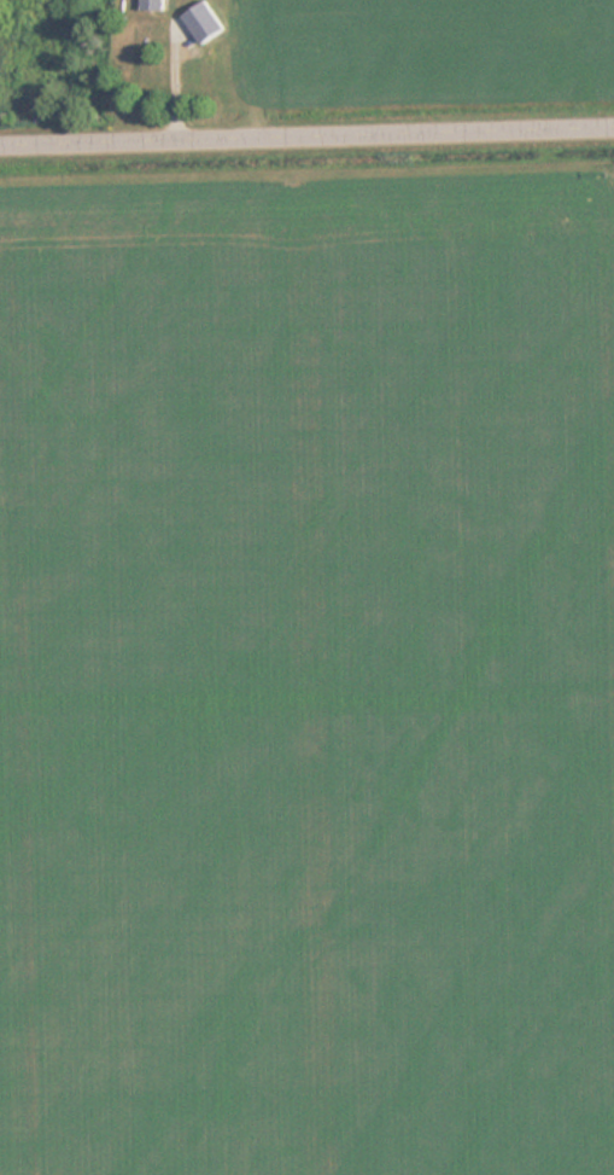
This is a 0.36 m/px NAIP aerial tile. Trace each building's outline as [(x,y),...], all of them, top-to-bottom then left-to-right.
[(166,9),(166,0),(142,0),(142,9),(166,9)] [(196,43),(222,33),(209,2),(184,12),(196,43)]
